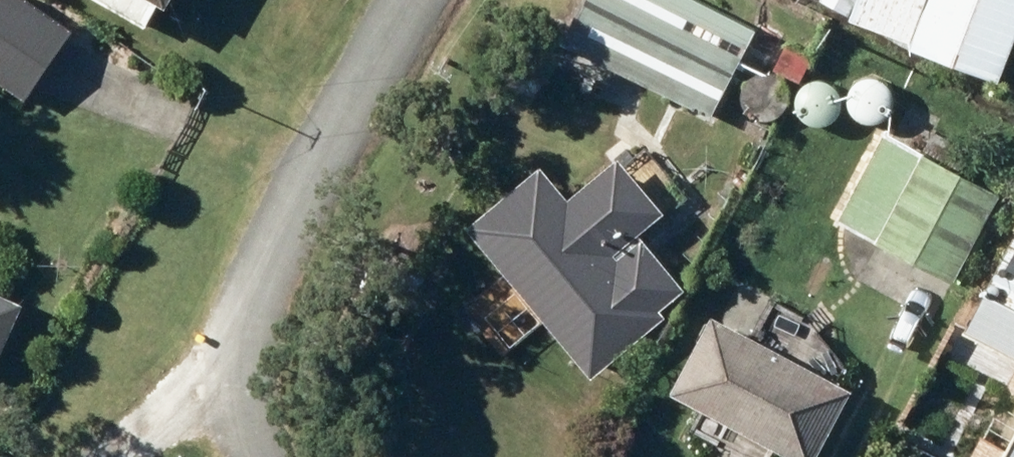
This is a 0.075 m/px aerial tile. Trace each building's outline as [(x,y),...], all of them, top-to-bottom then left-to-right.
[(0,5),(0,87),(27,105),(74,34),(23,0),(4,0),(0,5)] [(152,34),(165,12),(172,16),(181,0),(94,0),(152,34)] [(562,49),(713,122),(757,31),(692,0),(586,0),(562,49)] [(909,53),(1000,87),(1013,50),(1013,0),(861,0),(852,23),(912,46),(909,53)] [(883,241),(879,248),(956,289),(1004,199),(923,157),(942,121),(906,102),(843,220),(883,241)] [(643,240),(667,220),(620,163),(570,205),(542,172),(469,234),(594,384),(669,322),(664,315),(688,295),(643,240)] [(1013,363),(1013,246),(965,337),(1013,363)] [(27,309),(0,297),(0,367),(27,309)] [(780,456),(822,456),(854,394),(713,322),(672,402),(780,456)] [(1005,398),(1013,403),(1013,382),(1005,398)]
